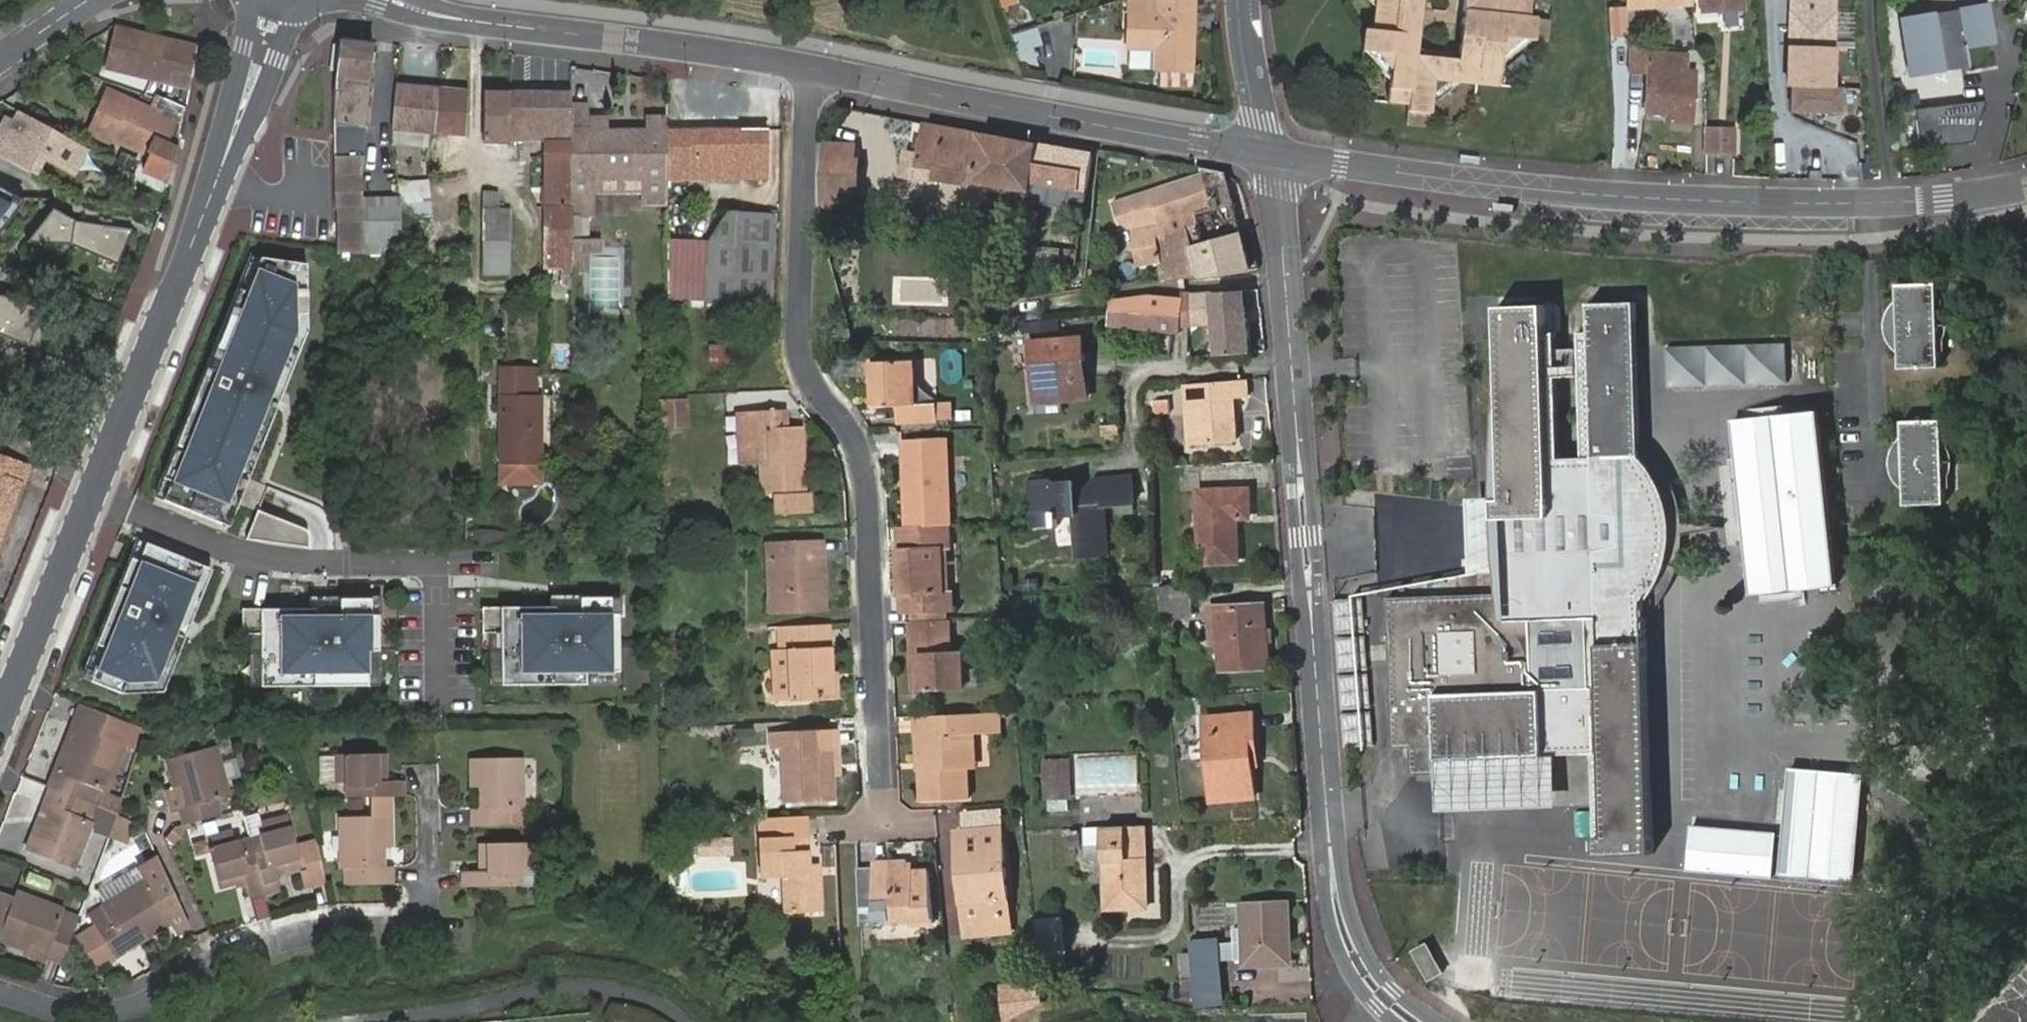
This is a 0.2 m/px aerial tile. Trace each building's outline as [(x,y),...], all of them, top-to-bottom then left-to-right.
[(1131,10),(1129,46),(1155,48),(1153,66),(1194,68),(1194,30),(1187,31),(1188,12),(1195,13),(1195,0),(1131,0),(1131,10)] [(1371,5),(1369,27),(1362,27),(1359,48),(1364,48),(1373,49),(1388,69),(1386,79),(1385,99),(1406,101),(1404,120),(1426,122),(1428,100),(1429,90),(1446,76),(1457,77),(1476,79),(1494,82),(1497,60),(1497,50),(1519,32),(1528,33),(1543,35),(1545,15),(1524,13),(1526,0),(1459,0),(1458,7),(1481,10),(1478,57),(1410,52),(1411,44),(1412,32),(1390,29),(1392,0),(1371,0),(1371,5)] [(1390,29),(1412,32),(1415,0),(1392,0),(1390,29)] [(1627,9),(1691,5),(1691,0),(1627,0),(1627,9)] [(1702,13),(1744,11),(1743,0),(1702,0),(1702,13)] [(1791,11),(1836,14),(1836,0),(1792,0),(1791,11)] [(1455,49),(1411,44),(1410,52),(1478,57),(1481,10),(1458,7),(1455,49)] [(1625,9),(1608,9),(1608,27),(1626,26),(1625,9)] [(1928,22),(1903,25),(1909,67),(1929,64),(1930,72),(1968,66),(1968,71),(1992,67),(1983,10),(1982,10),(1956,14),(1958,30),(1934,34),(1932,21),(1928,22)] [(1836,14),(1791,11),(1790,33),(1788,86),(1791,86),(1791,87),(1790,114),(1802,115),(1803,114),(1803,108),(1812,109),(1812,115),(1839,117),(1841,89),(1832,88),(1836,14)] [(1626,26),(1608,27),(1610,38),(1609,39),(1627,38),(1626,26)] [(187,89),(194,48),(112,27),(103,67),(187,89)] [(1019,66),(1037,62),(1033,47),(1041,45),(1037,27),(1011,33),(1019,66)] [(1497,60),(1528,33),(1519,32),(1497,50),(1497,60)] [(335,232),(335,247),(361,246),(361,197),(360,156),(350,156),(350,127),(365,128),(365,112),(372,44),(340,39),(334,74),(335,232)] [(1693,122),(1697,71),(1688,70),(1689,58),(1650,55),(1650,48),(1631,47),(1631,73),(1648,75),(1646,112),(1682,114),(1682,121),(1693,122)] [(1364,48),(1386,79),(1388,69),(1373,49),(1364,48)] [(1929,64),(1909,67),(1910,75),(1930,72),(1929,64)] [(1428,100),(1457,77),(1446,76),(1429,90),(1428,100)] [(438,89),(398,84),(393,131),(421,134),(420,140),(428,140),(428,135),(435,136),(438,89)] [(128,100),(130,95),(114,89),(113,94),(128,100)] [(469,91),(438,89),(435,136),(466,138),(469,91)] [(563,272),(570,272),(570,254),(569,217),(569,179),(570,131),(570,94),(537,92),(485,91),(484,143),(512,142),(536,142),(547,141),(546,177),(554,178),(554,191),(547,191),(546,266),(563,267),(563,272)] [(166,171),(168,173),(170,164),(175,147),(168,145),(180,110),(165,93),(158,106),(130,95),(128,100),(113,94),(95,132),(114,141),(117,135),(117,136),(156,152),(154,158),(151,157),(146,169),(163,179),(166,171)] [(16,108),(0,137),(0,157),(37,176),(45,161),(76,177),(91,148),(16,108)] [(939,175),(1033,191),(1033,188),(1039,144),(925,125),(918,164),(940,168),(939,175)] [(364,157),(365,128),(350,127),(350,156),(360,156),(364,157)] [(766,128),(666,129),(666,179),(766,178),(766,128)] [(666,129),(570,131),(569,179),(666,179),(666,129)] [(1737,129),(1709,129),(1709,155),(1737,156),(1737,129)] [(421,134),(393,131),(392,145),(427,148),(428,140),(420,140),(421,134)] [(1073,187),(1086,189),(1092,154),(1039,144),(1033,188),(1038,189),(1039,182),(1073,187)] [(820,158),(819,184),(857,186),(858,161),(820,158)] [(1225,174),(1201,169),(1203,175),(1201,237),(1241,232),(1225,174)] [(1164,279),(1199,275),(1201,237),(1203,175),(1113,203),(1120,223),(1131,219),(1135,233),(1140,265),(1160,262),(1164,279)] [(569,179),(569,217),(592,217),(592,193),(642,193),(642,206),(666,206),(666,179),(569,179)] [(1039,182),(1038,189),(1037,193),(1070,198),(1073,187),(1039,182)] [(0,191),(0,219),(14,199),(0,191)] [(148,191),(146,200),(152,201),(155,191),(148,191)] [(483,195),(483,274),(507,274),(508,211),(498,211),(498,196),(483,195)] [(361,197),(361,246),(361,249),(401,249),(401,197),(361,197)] [(409,219),(432,213),(428,198),(405,204),(409,219)] [(72,224),(51,210),(24,244),(68,245),(115,266),(129,231),(72,224)] [(771,303),(777,212),(727,211),(708,240),(706,302),(704,313),(731,310),(736,309),(772,305),(771,303)] [(1201,237),(1199,275),(1250,268),(1241,232),(1201,237)] [(668,239),(666,300),(706,302),(708,240),(668,239)] [(304,260),(257,253),(245,287),(237,285),(161,473),(168,478),(161,498),(228,525),(307,328),(304,260)] [(407,275),(405,291),(416,292),(418,276),(407,275)] [(1885,310),(1886,324),(1937,322),(1936,295),(1935,280),(1895,281),(1895,297),(1895,310),(1885,310)] [(1250,353),(1246,290),(1199,294),(1191,294),(1183,298),(1181,311),(1180,324),(1193,324),(1217,322),(1219,354),(1250,353)] [(0,295),(0,337),(74,367),(86,339),(44,305),(0,295)] [(1112,301),(1110,317),(1110,325),(1179,333),(1180,324),(1181,311),(1183,298),(1149,295),(1112,301)] [(1936,295),(1937,322),(1941,321),(1945,321),(1945,318),(1942,309),(1941,307),(1941,295),(1936,295)] [(1887,306),(1885,310),(1895,310),(1895,297),(1891,301),(1887,306)] [(1413,774),(1440,773),(1440,758),(1454,757),(1546,754),(1559,754),(1595,753),(1599,839),(1600,858),(1656,857),(1652,718),(1649,624),(1649,620),(1648,566),(1627,567),(1626,547),(1616,547),(1615,517),(1625,517),(1625,497),(1646,496),(1644,440),(1640,303),(1591,304),(1592,333),(1583,333),(1584,366),(1584,378),(1587,459),(1564,459),(1561,378),(1560,368),(1560,366),(1559,334),(1548,334),(1547,328),(1547,305),(1500,307),(1500,326),(1506,500),(1497,500),(1498,520),(1508,520),(1510,551),(1501,552),(1505,594),(1389,599),(1394,747),(1412,748),(1413,774)] [(1941,321),(1937,322),(1938,348),(1942,349),(1942,336),(1945,327),(1945,321),(1941,321)] [(1937,322),(1886,324),(1886,338),(1897,338),(1897,349),(1897,365),(1939,363),(1938,348),(1937,322)] [(1499,413),(1497,500),(1506,500),(1500,326),(1499,413)] [(1892,346),(1897,349),(1897,338),(1886,338),(1888,341),(1892,346)] [(1076,362),(1085,362),(1083,339),(1031,343),(1036,402),(1079,399),(1076,362)] [(1666,342),(1666,384),(1787,385),(1787,344),(1666,342)] [(729,346),(707,345),(706,363),(728,364),(729,346)] [(910,367),(910,359),(871,361),(871,369),(873,404),(898,403),(898,419),(939,418),(938,402),(917,402),(916,367),(910,367)] [(1087,398),(1085,362),(1076,362),(1079,399),(1087,398)] [(1584,366),(1560,368),(1561,378),(1584,378),(1584,366)] [(527,396),(528,370),(502,370),(501,464),(540,464),(541,397),(536,396),(527,396)] [(536,370),(528,370),(527,396),(536,396),(536,370)] [(1249,399),(1248,383),(1188,386),(1186,386),(1191,446),(1236,443),(1234,400),(1249,399)] [(663,398),(663,427),(688,427),(688,397),(663,398)] [(938,402),(939,418),(949,418),(949,402),(938,402)] [(785,423),(784,408),(755,409),(759,491),(803,490),(800,424),(785,423)] [(1819,411),(1730,421),(1751,597),(1840,586),(1819,411)] [(1943,459),(1941,432),(1941,417),(1900,419),(1901,436),(1902,447),(1890,448),(1889,449),(1890,462),(1943,459)] [(1947,432),(1941,432),(1943,459),(1947,459),(1953,459),(1953,455),(1951,449),(1949,446),(1947,444),(1947,432)] [(1902,447),(1901,436),(1896,440),(1892,445),(1890,448),(1902,447)] [(905,524),(947,523),(949,523),(946,439),(904,440),(904,456),(911,456),(911,488),(904,488),(905,524)] [(1652,447),(1644,440),(1646,496),(1625,497),(1625,517),(1615,517),(1616,547),(1626,547),(1627,567),(1648,566),(1649,620),(1649,624),(1656,616),(1662,608),(1668,599),(1673,590),(1677,581),(1680,571),(1683,561),(1685,551),(1686,541),(1685,536),(1725,528),(1685,523),(1683,511),(1681,500),(1678,491),(1674,481),(1670,472),(1664,464),(1658,455),(1652,447)] [(5,522),(17,485),(20,486),(26,469),(0,459),(0,521),(5,522)] [(1944,485),(1943,459),(1890,462),(1891,478),(1891,479),(1902,478),(1902,490),(1903,504),(1945,502),(1944,485)] [(1947,459),(1943,459),(1944,485),(1949,485),(1947,473),(1950,471),(1951,468),(1953,462),(1953,459),(1947,459)] [(1032,498),(1030,500),(1032,525),(1053,524),(1054,524),(1054,526),(1058,526),(1057,516),(1059,516),(1076,515),(1079,557),(1108,554),(1105,508),(1106,508),(1134,506),(1132,478),(1098,480),(1086,493),(1080,489),(1076,491),(1075,482),(1052,484),(1051,484),(1051,481),(1030,483),(1030,495),(1033,495),(1035,496),(1032,498)] [(1899,488),(1902,490),(1902,478),(1891,479),(1892,481),(1893,482),(1896,485),(1899,488)] [(1199,491),(1202,563),(1238,562),(1236,519),(1249,518),(1248,489),(1199,491)] [(248,538),(307,547),(311,524),(252,514),(248,538)] [(1498,520),(1501,552),(1510,551),(1508,520),(1498,520)] [(905,524),(895,524),(899,609),(907,609),(908,620),(945,619),(945,610),(945,608),(950,608),(949,588),(942,589),(940,547),(947,547),(947,523),(905,524)] [(212,567),(144,539),(137,559),(128,555),(94,641),(102,645),(89,677),(118,691),(163,689),(212,567)] [(816,567),(822,566),(820,539),(766,540),(767,555),(775,555),(777,609),(823,608),(822,580),(816,581),(816,567)] [(1193,616),(1191,585),(1183,585),(1181,586),(1178,586),(1158,586),(1161,618),(1193,616)] [(1375,747),(1365,596),(1335,598),(1348,749),(1375,747)] [(612,597),(570,598),(571,613),(559,614),(559,606),(485,608),(485,632),(503,632),(504,684),(587,682),(587,671),(622,670),(620,613),(613,614),(612,597)] [(1241,628),(1231,629),(1232,642),(1242,642),(1244,669),(1269,668),(1264,603),(1239,605),(1241,628)] [(1229,605),(1231,629),(1241,628),(1239,605),(1229,605)] [(311,612),(311,606),(240,607),(240,634),(258,634),(258,686),(366,685),(366,649),(371,650),(370,611),(311,612)] [(1543,690),(1592,689),(1592,676),(1546,677),(1544,631),(1590,629),(1590,617),(1531,620),(1534,689),(1543,690)] [(945,619),(908,620),(910,652),(918,652),(920,689),(962,687),(961,650),(947,651),(946,619),(945,619)] [(827,671),(826,624),(785,625),(789,699),(828,698),(827,671)] [(918,652),(910,652),(912,689),(920,689),(918,652)] [(827,671),(828,698),(835,698),(834,671),(827,671)] [(84,703),(83,707),(114,725),(130,726),(131,722),(84,703)] [(114,725),(83,707),(77,722),(124,740),(130,726),(114,725)] [(998,732),(998,712),(986,713),(987,732),(998,732)] [(986,713),(914,715),(915,735),(919,735),(922,799),(968,798),(966,765),(965,733),(973,732),(987,732),(986,713)] [(1255,716),(1211,719),(1213,760),(1207,760),(1210,800),(1253,798),(1251,763),(1248,763),(1246,732),(1255,732),(1255,716)] [(106,787),(124,740),(77,722),(66,750),(72,753),(65,772),(58,769),(53,785),(87,798),(94,782),(106,787)] [(826,744),(826,728),(770,730),(771,746),(781,747),(782,800),(827,800),(827,765),(833,765),(835,764),(835,744),(826,744)] [(835,728),(826,728),(826,744),(835,744),(835,728)] [(965,733),(966,765),(973,765),(973,732),(965,733)] [(1258,763),(1255,732),(1246,732),(1248,763),(1251,763),(1258,763)] [(180,805),(184,821),(221,812),(216,796),(228,793),(214,744),(166,757),(174,786),(181,784),(186,803),(180,805)] [(1559,806),(1559,754),(1546,754),(1454,757),(1440,758),(1440,773),(1439,808),(1559,806)] [(389,800),(404,801),(405,784),(386,785),(387,758),(337,757),(336,785),(348,785),(348,799),(389,800)] [(1041,758),(1041,797),(1072,797),(1072,758),(1041,758)] [(471,829),(508,828),(507,811),(521,810),(520,760),(469,761),(470,792),(478,792),(479,812),(470,812),(471,829)] [(1864,774),(1791,768),(1782,875),(1855,881),(1864,774)] [(87,798),(53,785),(46,801),(53,804),(45,821),(40,819),(29,847),(76,865),(94,819),(82,815),(87,798)] [(352,870),(352,887),(388,888),(388,870),(381,870),(381,851),(388,852),(389,800),(348,799),(348,821),(340,820),(339,871),(352,870)] [(807,873),(807,864),(805,834),(805,814),(761,815),(763,876),(783,876),(784,911),(817,910),(815,872),(807,873)] [(251,839),(265,891),(281,888),(278,878),(276,871),(303,864),(298,847),(290,816),(263,823),(266,835),(251,839)] [(175,824),(167,840),(175,843),(185,826),(183,821),(175,824)] [(1778,835),(1691,827),(1687,872),(1775,880),(1778,835)] [(969,874),(960,875),(965,921),(994,918),(994,913),(1010,911),(1003,828),(956,832),(959,855),(966,855),(969,874)] [(1146,828),(1104,830),(1109,911),(1150,910),(1146,828)] [(250,895),(265,891),(251,839),(237,843),(234,831),(207,838),(220,885),(246,879),(250,895)] [(211,851),(207,838),(194,841),(197,855),(211,851)] [(307,888),(328,882),(320,842),(303,847),(309,870),(303,872),(307,888)] [(480,847),(481,875),(463,876),(464,890),(519,888),(519,873),(530,873),(529,845),(480,847)] [(309,870),(303,847),(298,847),(303,864),(276,871),(278,878),(303,872),(309,870)] [(959,855),(960,875),(969,874),(966,855),(959,855)] [(909,918),(909,922),(927,921),(925,870),(906,870),(906,861),(873,862),(874,898),(874,913),(890,912),(890,918),(909,918)] [(815,863),(807,864),(807,873),(815,872),(815,863)] [(343,887),(352,887),(352,870),(343,871),(343,887)] [(129,945),(145,934),(149,940),(175,923),(147,882),(91,918),(99,930),(118,960),(133,951),(129,945)] [(271,913),(265,891),(250,895),(255,917),(271,913)] [(54,958),(70,964),(82,930),(67,925),(71,911),(23,895),(21,902),(9,935),(7,942),(36,953),(39,945),(56,952),(54,958)] [(9,935),(21,902),(7,897),(0,916),(0,932),(9,935)] [(1288,902),(1243,904),(1246,964),(1291,963),(1288,902)] [(82,930),(86,917),(71,911),(67,925),(82,930)] [(1036,969),(1065,970),(1066,916),(1038,916),(1036,969)] [(1416,952),(1433,983),(1451,972),(1434,942),(1416,952)] [(1193,955),(1195,978),(1197,994),(1222,992),(1217,943),(1191,944),(1193,955)] [(1184,956),(1186,978),(1195,978),(1193,955),(1184,956)] [(1041,980),(1000,981),(1000,1013),(1041,1012),(1041,980)]
